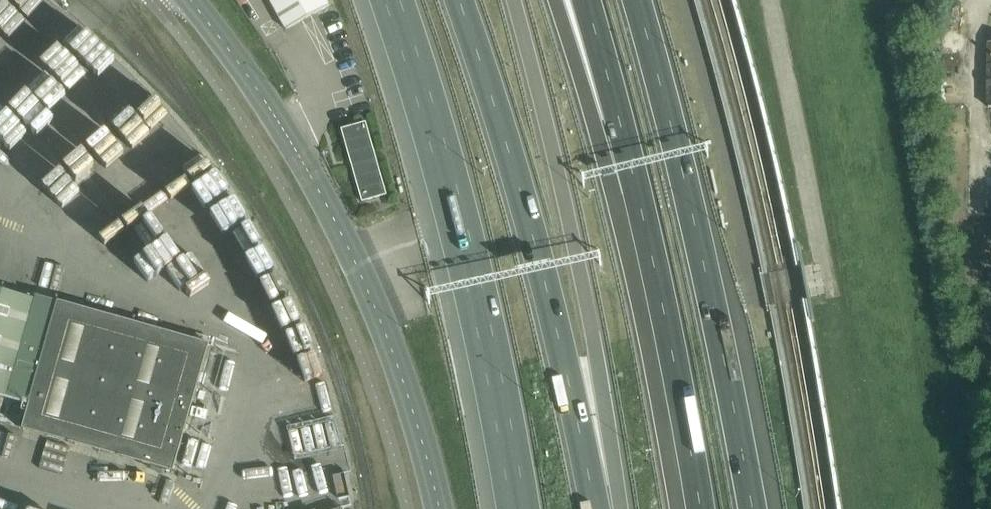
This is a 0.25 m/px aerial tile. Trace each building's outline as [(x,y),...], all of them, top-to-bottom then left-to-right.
[(285,28),(286,30),(329,7),(325,0),(269,0),(285,28)] [(92,47),(73,69),(91,85),(110,63),(92,47)] [(341,130),(349,159),(362,202),(386,195),(365,123),(341,130)] [(7,397),(29,403),(57,302),(35,296),(35,299),(0,289),(0,395),(7,397)] [(209,345),(57,302),(29,403),(22,428),(173,470),(209,345)]
